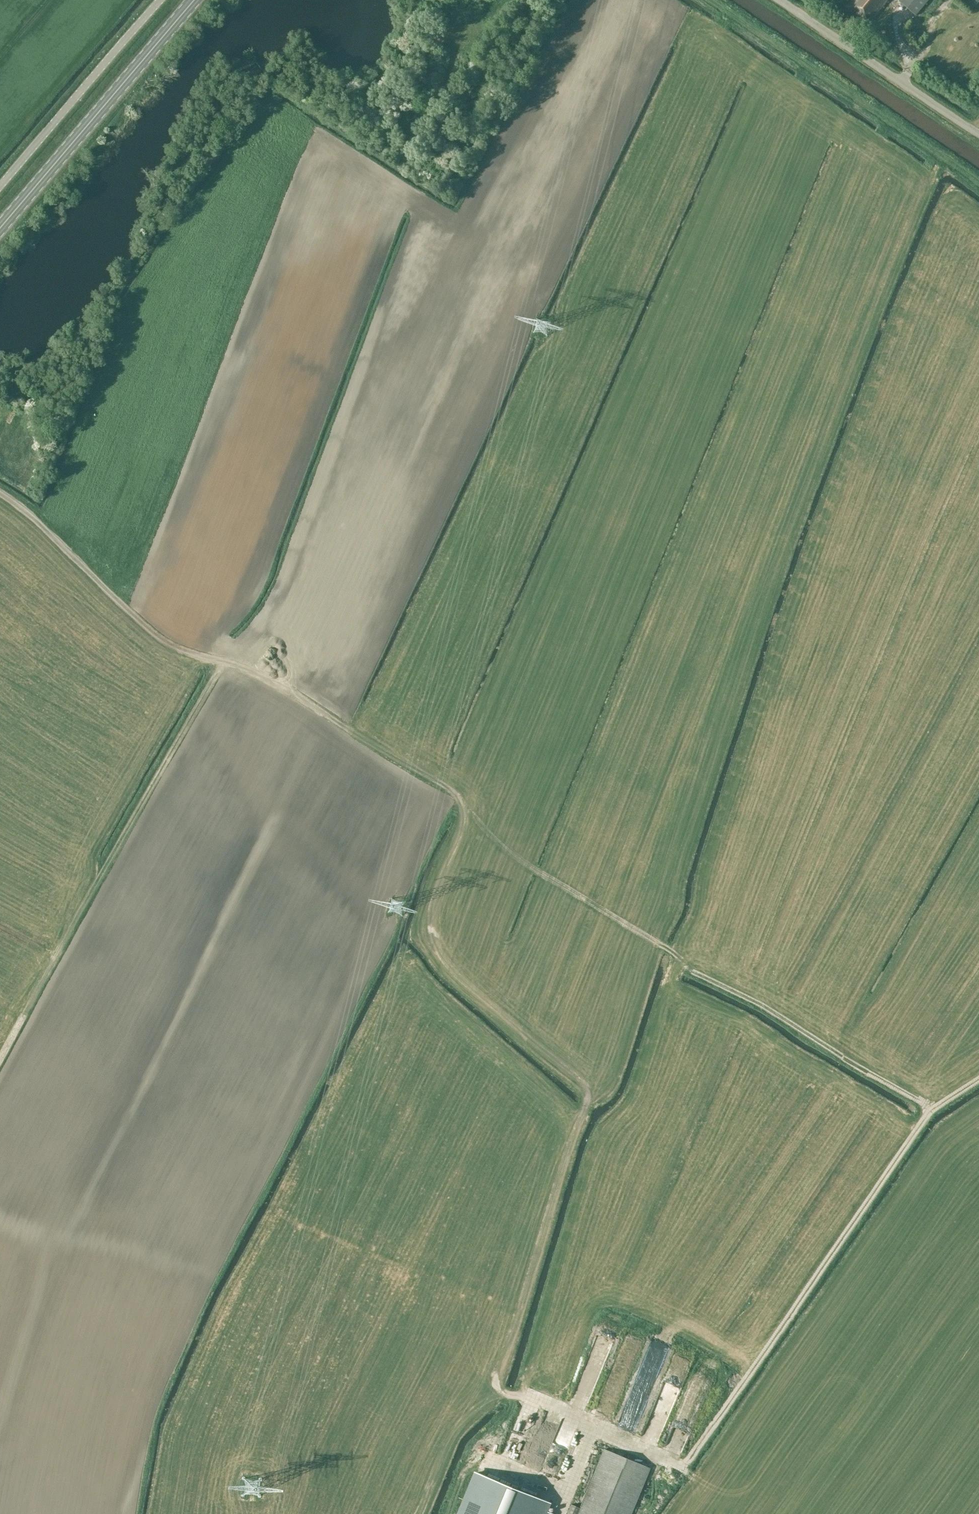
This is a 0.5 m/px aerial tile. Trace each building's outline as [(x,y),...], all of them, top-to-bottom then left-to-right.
[(887,0),(853,0),(849,5),(869,22),(887,0)] [(899,1),(916,15),(928,0),(900,0),(899,1)] [(621,1343),(610,1370),(614,1372),(607,1391),(619,1395),(636,1349),(621,1343)] [(601,1364),(590,1362),(588,1370),(600,1372),(601,1364)] [(640,1368),(629,1400),(634,1402),(628,1418),(635,1420),(652,1372),(640,1368)] [(704,1389),(709,1376),(694,1371),(686,1394),(693,1397),(697,1386),(704,1389)] [(651,1468),(605,1449),(580,1508),(571,1504),(568,1513),(632,1513),(651,1468)] [(475,1472),(457,1513),(553,1513),(548,1512),(551,1503),(475,1472)]
